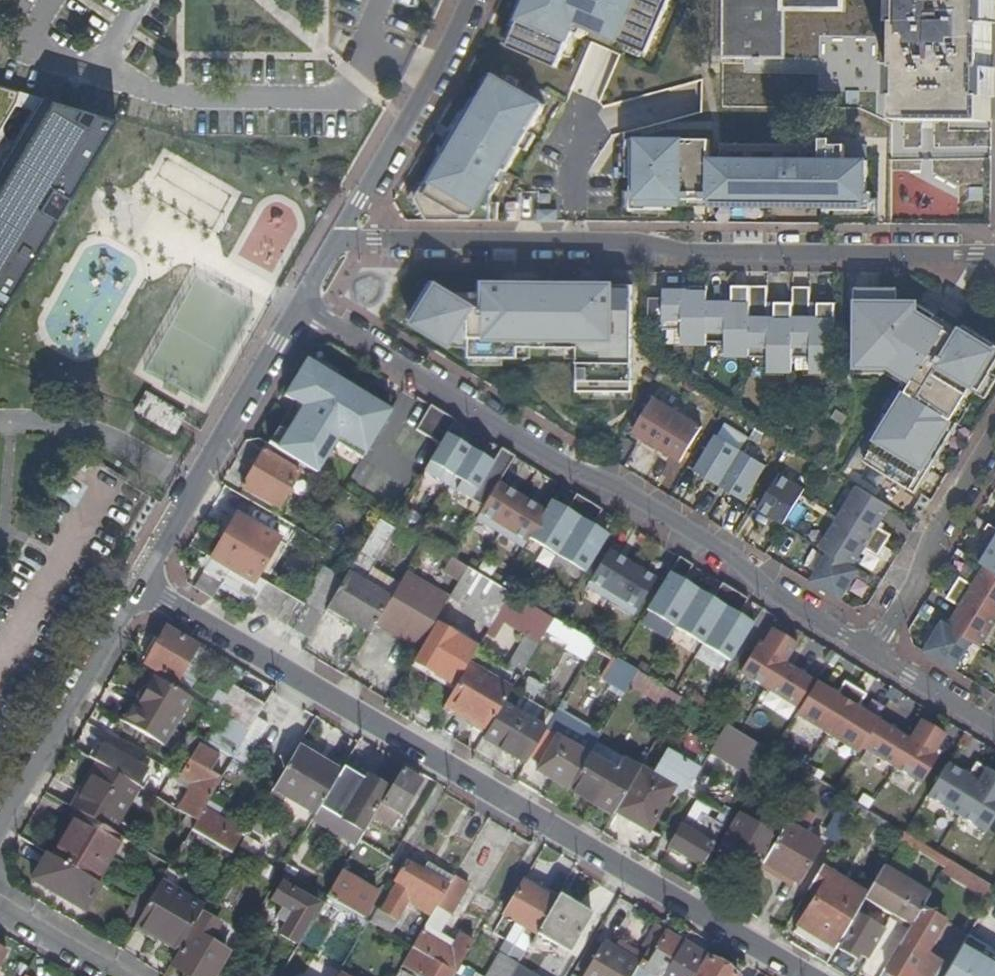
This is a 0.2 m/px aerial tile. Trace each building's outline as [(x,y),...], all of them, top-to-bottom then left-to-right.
[(564,68),(579,32),(583,21),(594,25),(609,31),(608,34),(654,53),(676,0),(528,0),(524,9),(530,12),(515,48),(564,68)] [(719,59),(751,59),(751,64),(758,64),(758,59),(781,60),(782,8),(838,9),(838,0),(720,0),(719,59)] [(901,121),(988,123),(990,0),(902,0),(901,121)] [(594,25),(583,21),(579,32),(589,37),(594,25)] [(899,91),(901,62),(876,61),(877,40),(839,38),(837,67),(859,68),(858,88),(899,91)] [(431,220),(494,220),(494,195),(547,105),(492,73),(459,128),(457,127),(455,131),(463,136),(457,146),(449,141),(443,152),(445,153),(418,198),(431,220)] [(0,166),(0,315),(119,119),(78,107),(42,96),(16,88),(0,84),(0,139),(12,145),(0,166)] [(455,131),(449,141),(457,146),(463,136),(455,131)] [(712,139),(627,138),(627,177),(633,177),(633,209),(673,210),(674,199),(694,199),(694,186),(709,187),(708,199),(833,201),(833,211),(873,211),(874,192),(869,192),(869,145),(847,145),(846,160),(830,160),(712,159),(712,139)] [(445,139),(439,149),(443,152),(449,141),(445,139)] [(831,145),(830,160),(846,160),(847,145),(832,145),(831,145)] [(694,186),(694,199),(708,199),(709,187),(694,186)] [(631,394),(632,287),(484,285),(484,295),(451,294),(432,282),(409,320),(451,346),(454,341),(469,341),(469,359),(501,359),(518,359),(518,349),(529,349),(565,349),(576,349),(576,360),(576,393),(592,393),(631,394)] [(810,373),(835,374),(835,304),(818,304),(817,320),(809,319),(810,288),(793,288),(793,305),(775,304),(775,320),(767,320),(767,288),(732,287),(732,304),(707,303),(707,287),(689,287),(689,292),(663,292),(663,299),(648,299),(647,328),(662,328),(662,330),(682,330),(681,347),(706,347),(706,343),(725,343),(725,357),(768,358),(768,373),(792,373),(792,358),(810,358),(810,373)] [(915,494),(958,424),(953,421),(973,387),(981,392),(994,369),(994,344),(965,326),(962,331),(917,304),(897,303),(897,289),(853,289),(853,367),(889,368),(913,382),(864,463),(915,494)] [(529,349),(518,349),(518,359),(529,360),(529,349)] [(565,360),(576,360),(576,349),(565,349),(565,360)] [(278,428),(268,444),(317,474),(335,443),(362,459),(391,412),(306,360),(284,396),(302,407),(287,433),(278,428)] [(147,393),(137,411),(175,434),(186,417),(147,393)] [(631,394),(592,393),(592,401),(631,402),(631,394)] [(655,398),(634,433),(681,462),(703,427),(655,398)] [(456,421),(431,406),(416,430),(440,446),(456,421)] [(717,435),(695,470),(744,501),(766,466),(717,435)] [(530,537),(585,571),(608,535),(592,526),(602,510),(576,495),(567,510),(551,501),(545,511),(499,483),(515,457),(501,449),(486,475),(440,446),(424,470),(484,506),(476,519),(524,547),(530,537)] [(243,486),(274,504),(281,493),(286,496),(300,471),(264,450),(243,486)] [(779,474),(758,509),(783,525),(805,490),(779,474)] [(828,554),(810,582),(841,601),(860,570),(854,567),(865,549),(878,557),(892,535),(878,527),(891,507),(858,487),(819,549),(828,554)] [(279,507),(286,496),(281,493),(274,504),(279,507)] [(222,585),(311,637),(328,607),(346,577),(323,565),(302,603),(258,578),(280,538),(237,514),(205,570),(224,581),(222,585)] [(981,563),(985,566),(994,572),(994,540),(981,563)] [(609,549),(587,586),(634,615),(656,578),(609,549)] [(375,560),(361,552),(356,560),(346,577),(328,607),(372,632),(377,622),(391,599),(362,582),(375,560)] [(446,573),(459,581),(468,566),(455,558),(446,573)] [(647,609),(731,661),(754,625),(738,616),(748,600),(722,584),(712,600),(683,582),(692,566),(679,558),(647,609)] [(450,597),(465,605),(493,622),(494,620),(511,592),(483,575),(468,566),(459,581),(451,595),(450,597)] [(954,670),(972,642),(980,647),(994,622),(994,572),(985,566),(973,585),(960,576),(946,598),(960,606),(948,625),(942,621),(923,652),(954,670)] [(224,581),(205,570),(195,586),(215,597),(222,585),(224,581)] [(451,595),(408,570),(391,599),(377,622),(420,648),(450,597),(451,595)] [(494,620),(537,646),(544,634),(554,618),(511,592),(494,620)] [(439,626),(451,632),(456,623),(444,617),(439,626)] [(578,654),(587,638),(554,618),(544,634),(578,654)] [(451,632),(439,626),(437,624),(416,661),(435,672),(456,635),(451,632)] [(177,683),(198,646),(166,627),(145,664),(177,683)] [(862,747),(922,784),(938,757),(934,754),(946,735),(921,720),(910,739),(858,708),(867,693),(845,680),(836,694),(785,663),(797,644),(772,629),(760,648),(756,645),(739,672),(799,709),(796,715),(858,753),(862,747)] [(456,635),(435,672),(444,677),(465,641),(456,635)] [(478,648),(465,641),(444,677),(457,684),(469,663),(477,650),(478,648)] [(521,675),(477,650),(469,663),(457,684),(445,704),(488,730),(507,698),(513,689),(521,675)] [(608,681),(626,692),(628,688),(639,670),(622,659),(608,681)] [(682,697),(683,697),(639,670),(628,688),(673,714),(682,697)] [(139,704),(154,677),(151,675),(136,703),(139,704)] [(33,696),(37,690),(14,677),(11,683),(33,696)] [(139,704),(136,703),(124,723),(164,746),(193,699),(154,677),(139,704)] [(238,726),(249,732),(258,718),(265,705),(235,687),(225,704),(215,698),(209,709),(219,714),(238,726)] [(518,704),(507,698),(488,730),(484,737),(528,762),(547,729),(515,710),(518,704)] [(557,735),(590,754),(598,740),(555,715),(547,729),(552,732),(557,735)] [(270,725),(258,718),(249,732),(234,759),(246,766),(270,725)] [(732,792),(741,797),(769,750),(726,723),(710,752),(744,772),(732,792)] [(196,724),(190,733),(200,739),(215,748),(220,739),(196,724)] [(238,726),(223,752),(234,759),(249,732),(238,726)] [(189,758),(200,739),(190,733),(179,753),(189,758)] [(590,754),(557,735),(538,768),(571,787),(575,780),(590,754)] [(102,746),(94,761),(100,764),(139,787),(147,772),(102,746)] [(195,783),(179,811),(197,821),(204,810),(221,780),(210,773),(218,758),(200,747),(183,776),(195,783)] [(274,789),(317,814),(321,807),(342,773),(298,747),(274,789)] [(675,788),(684,794),(685,794),(688,790),(700,768),(669,750),(654,774),(642,767),(616,810),(650,829),(675,788)] [(616,810),(642,767),(625,758),(618,770),(590,754),(575,780),(588,788),(584,794),(615,812),(616,810)] [(986,832),(994,818),(994,774),(976,763),(968,776),(948,764),(928,796),(986,832)] [(113,832),(139,787),(100,764),(74,809),(78,812),(82,814),(113,832)] [(321,807),(364,833),(368,826),(391,786),(358,768),(355,774),(344,768),(342,773),(321,807)] [(420,782),(401,770),(391,786),(368,826),(387,838),(420,782)] [(588,788),(575,780),(571,787),(584,794),(588,788)] [(698,835),(709,816),(713,808),(698,799),(682,826),(698,835)] [(855,811),(900,839),(904,832),(859,804),(855,811)] [(837,842),(825,834),(821,842),(807,834),(812,826),(815,820),(795,809),(780,835),(764,862),(799,882),(809,863),(821,869),(822,869),(837,842)] [(243,834),(204,810),(197,821),(237,845),(243,834)] [(67,839),(82,814),(78,812),(64,837),(66,839),(67,839)] [(717,852),(756,875),(764,862),(780,835),(740,813),(717,852)] [(110,857),(121,837),(113,832),(82,814),(67,839),(66,839),(55,858),(95,881),(103,868),(110,857)] [(698,835),(682,826),(681,825),(670,844),(702,864),(725,825),(709,816),(698,835)] [(192,830),(232,854),(237,845),(197,821),(192,830)] [(825,834),(812,826),(807,834),(821,842),(825,834)] [(900,839),(945,867),(949,860),(904,832),(900,839)] [(119,862),(131,842),(121,837),(110,857),(119,862)] [(85,911),(101,884),(95,881),(55,858),(49,854),(33,880),(85,911)] [(988,902),(994,890),(994,888),(949,860),(945,867),(941,875),(988,902)] [(448,888),(424,873),(407,863),(396,881),(398,883),(381,912),(397,922),(409,903),(431,916),(436,907),(448,888)] [(307,883),(312,875),(295,865),(291,874),(307,883)] [(424,873),(448,888),(453,879),(428,865),(424,873)] [(894,913),(912,924),(930,894),(883,867),(867,896),(865,899),(893,915),(894,913)] [(857,890),(822,869),(821,869),(810,889),(818,894),(827,877),(855,894),(857,890)] [(286,881),(289,875),(283,872),(280,877),(286,881)] [(376,892),(341,872),(326,897),(345,908),(350,900),(366,909),(376,892)] [(469,886),(454,877),(453,879),(448,888),(436,907),(451,916),(469,886)] [(867,896),(857,890),(855,894),(827,877),(818,894),(797,931),(833,953),(865,899),(867,896)] [(205,907),(162,881),(156,891),(145,910),(137,924),(180,949),(190,931),(201,913),(205,907)] [(489,975),(512,975),(517,968),(526,952),(555,902),(556,901),(525,882),(504,915),(520,925),(489,975)] [(146,884),(134,904),(145,910),(156,891),(146,884)] [(297,943),(318,906),(282,884),(272,901),(283,907),(277,918),(284,922),(278,932),(297,943)] [(588,921),(555,902),(526,952),(534,957),(541,946),(564,960),(588,921)] [(886,973),(891,975),(932,975),(940,963),(926,955),(945,922),(922,908),(886,973)] [(397,922),(381,912),(373,925),(389,934),(397,922)] [(173,968),(188,975),(215,975),(218,970),(216,968),(226,952),(208,942),(219,924),(201,913),(190,931),(180,949),(183,951),(173,968)] [(859,952),(869,957),(884,930),(860,916),(841,948),(856,957),(859,952)] [(889,922),(882,946),(897,950),(904,926),(889,922)] [(452,951),(457,942),(427,923),(421,933),(452,951)] [(180,949),(137,924),(136,926),(178,952),(180,949)] [(461,936),(457,942),(452,951),(421,933),(412,948),(414,949),(453,972),(456,973),(473,943),(461,936)] [(650,948),(639,965),(632,975),(663,975),(683,944),(667,934),(656,952),(650,948)] [(965,942),(945,975),(994,975),(994,959),(965,942)] [(639,965),(604,944),(584,975),(632,975),(639,965)] [(683,944),(663,975),(693,975),(705,958),(683,944)] [(414,949),(414,950),(413,950),(412,950),(411,950),(405,960),(407,961),(432,975),(454,975),(453,974),(453,973),(453,972),(414,949)] [(705,958),(693,975),(735,975),(705,958)] [(517,968),(512,975),(530,975),(517,968)]
